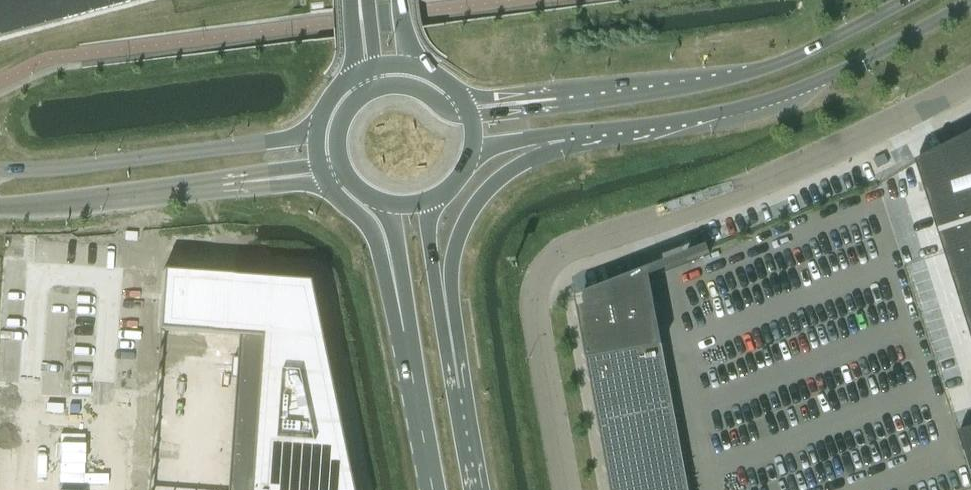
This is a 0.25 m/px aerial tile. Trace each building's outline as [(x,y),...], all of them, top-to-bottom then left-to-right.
[(915,162),(970,339),(970,133),(915,162)] [(156,332),(241,338),(240,357),(235,357),(233,378),(238,379),(234,447),(256,449),(253,489),(358,489),(332,359),(311,364),(316,280),(160,269),(156,332)] [(575,296),(588,372),(610,489),(689,489),(647,269),(575,296)] [(957,432),(970,476),(970,428),(957,432)]
